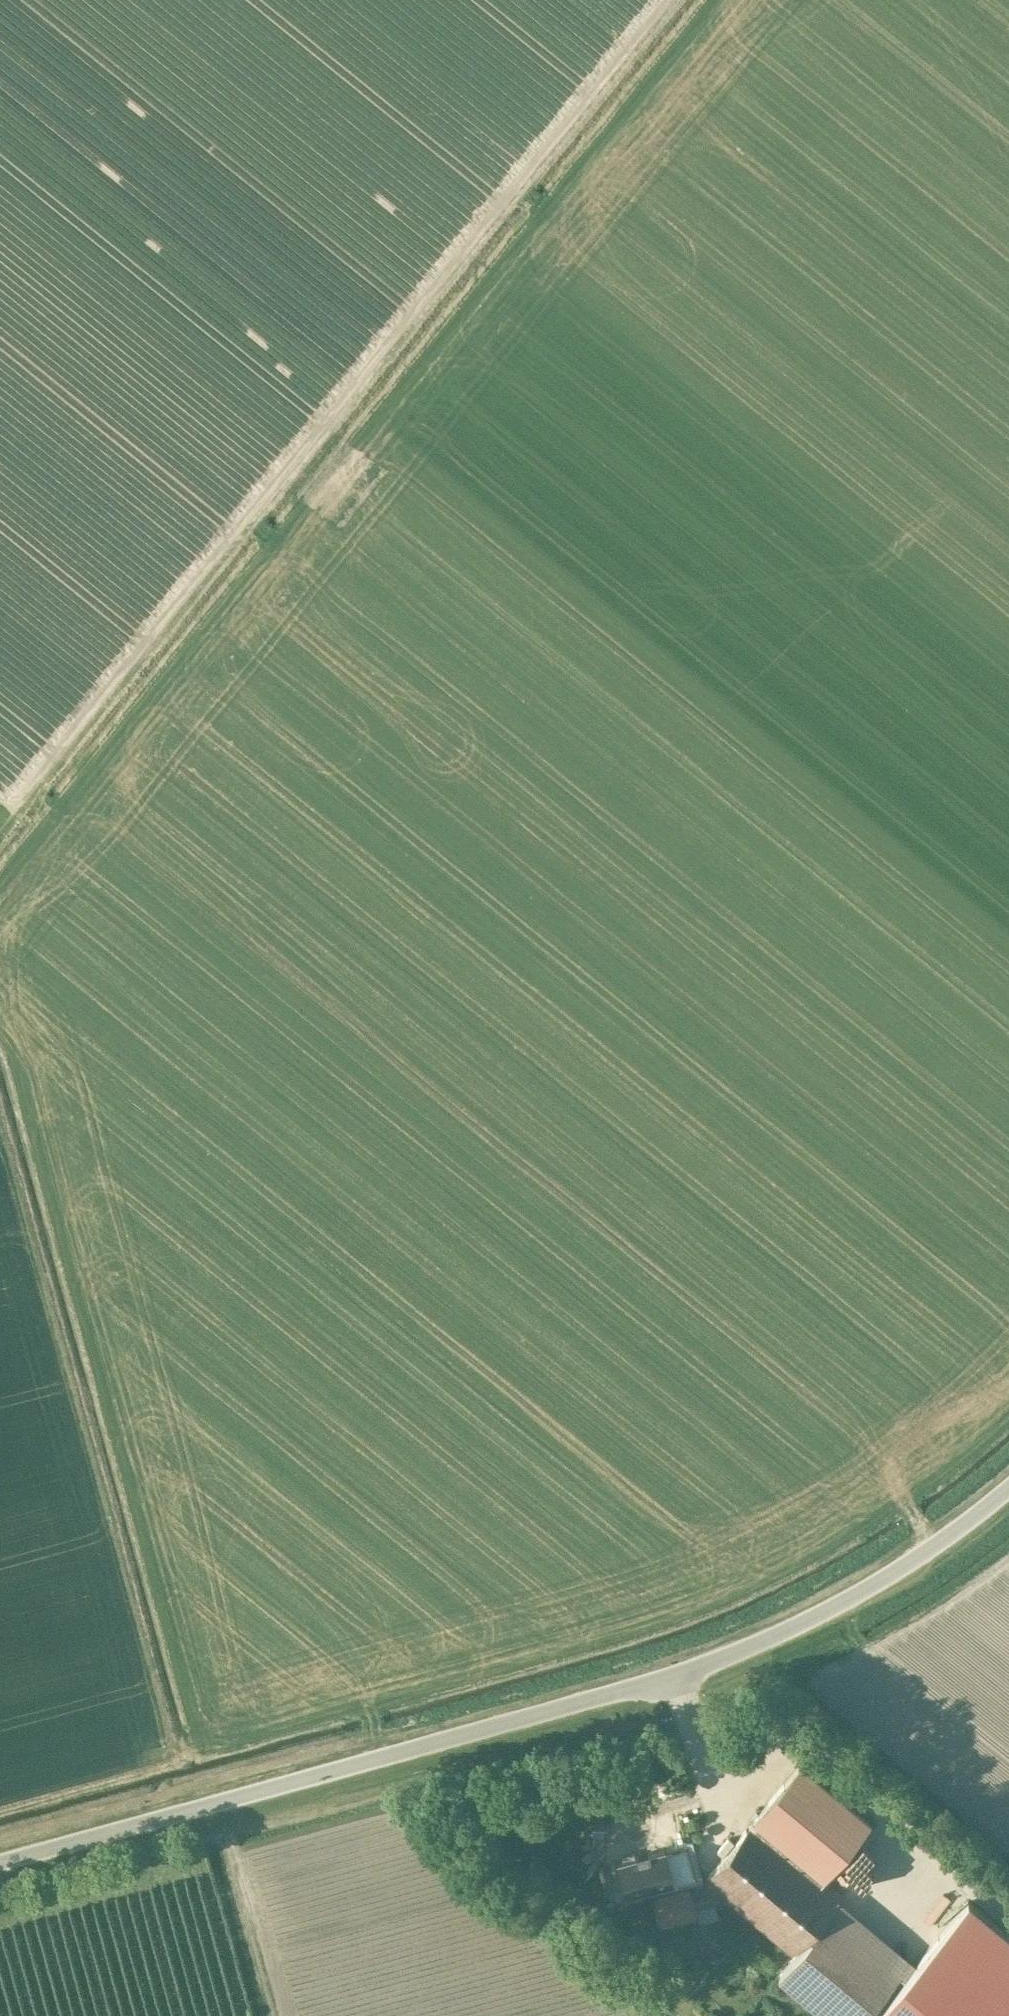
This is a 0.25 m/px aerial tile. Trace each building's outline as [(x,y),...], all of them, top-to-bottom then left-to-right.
[(705,1880),(793,1952),(809,1933),(813,1936),(779,1977),(827,2015),(866,2015),(902,1972),(827,1911),(841,1894),(824,1880),(871,1823),(799,1765),(705,1880)] [(662,1852),(620,1863),(628,1891),(669,1880),(669,1878),(690,1873),(684,1851),(663,1856),(662,1852)] [(866,2015),(1008,2015),(1008,1933),(968,1900),(906,1976),(902,1972),(866,2015)]
